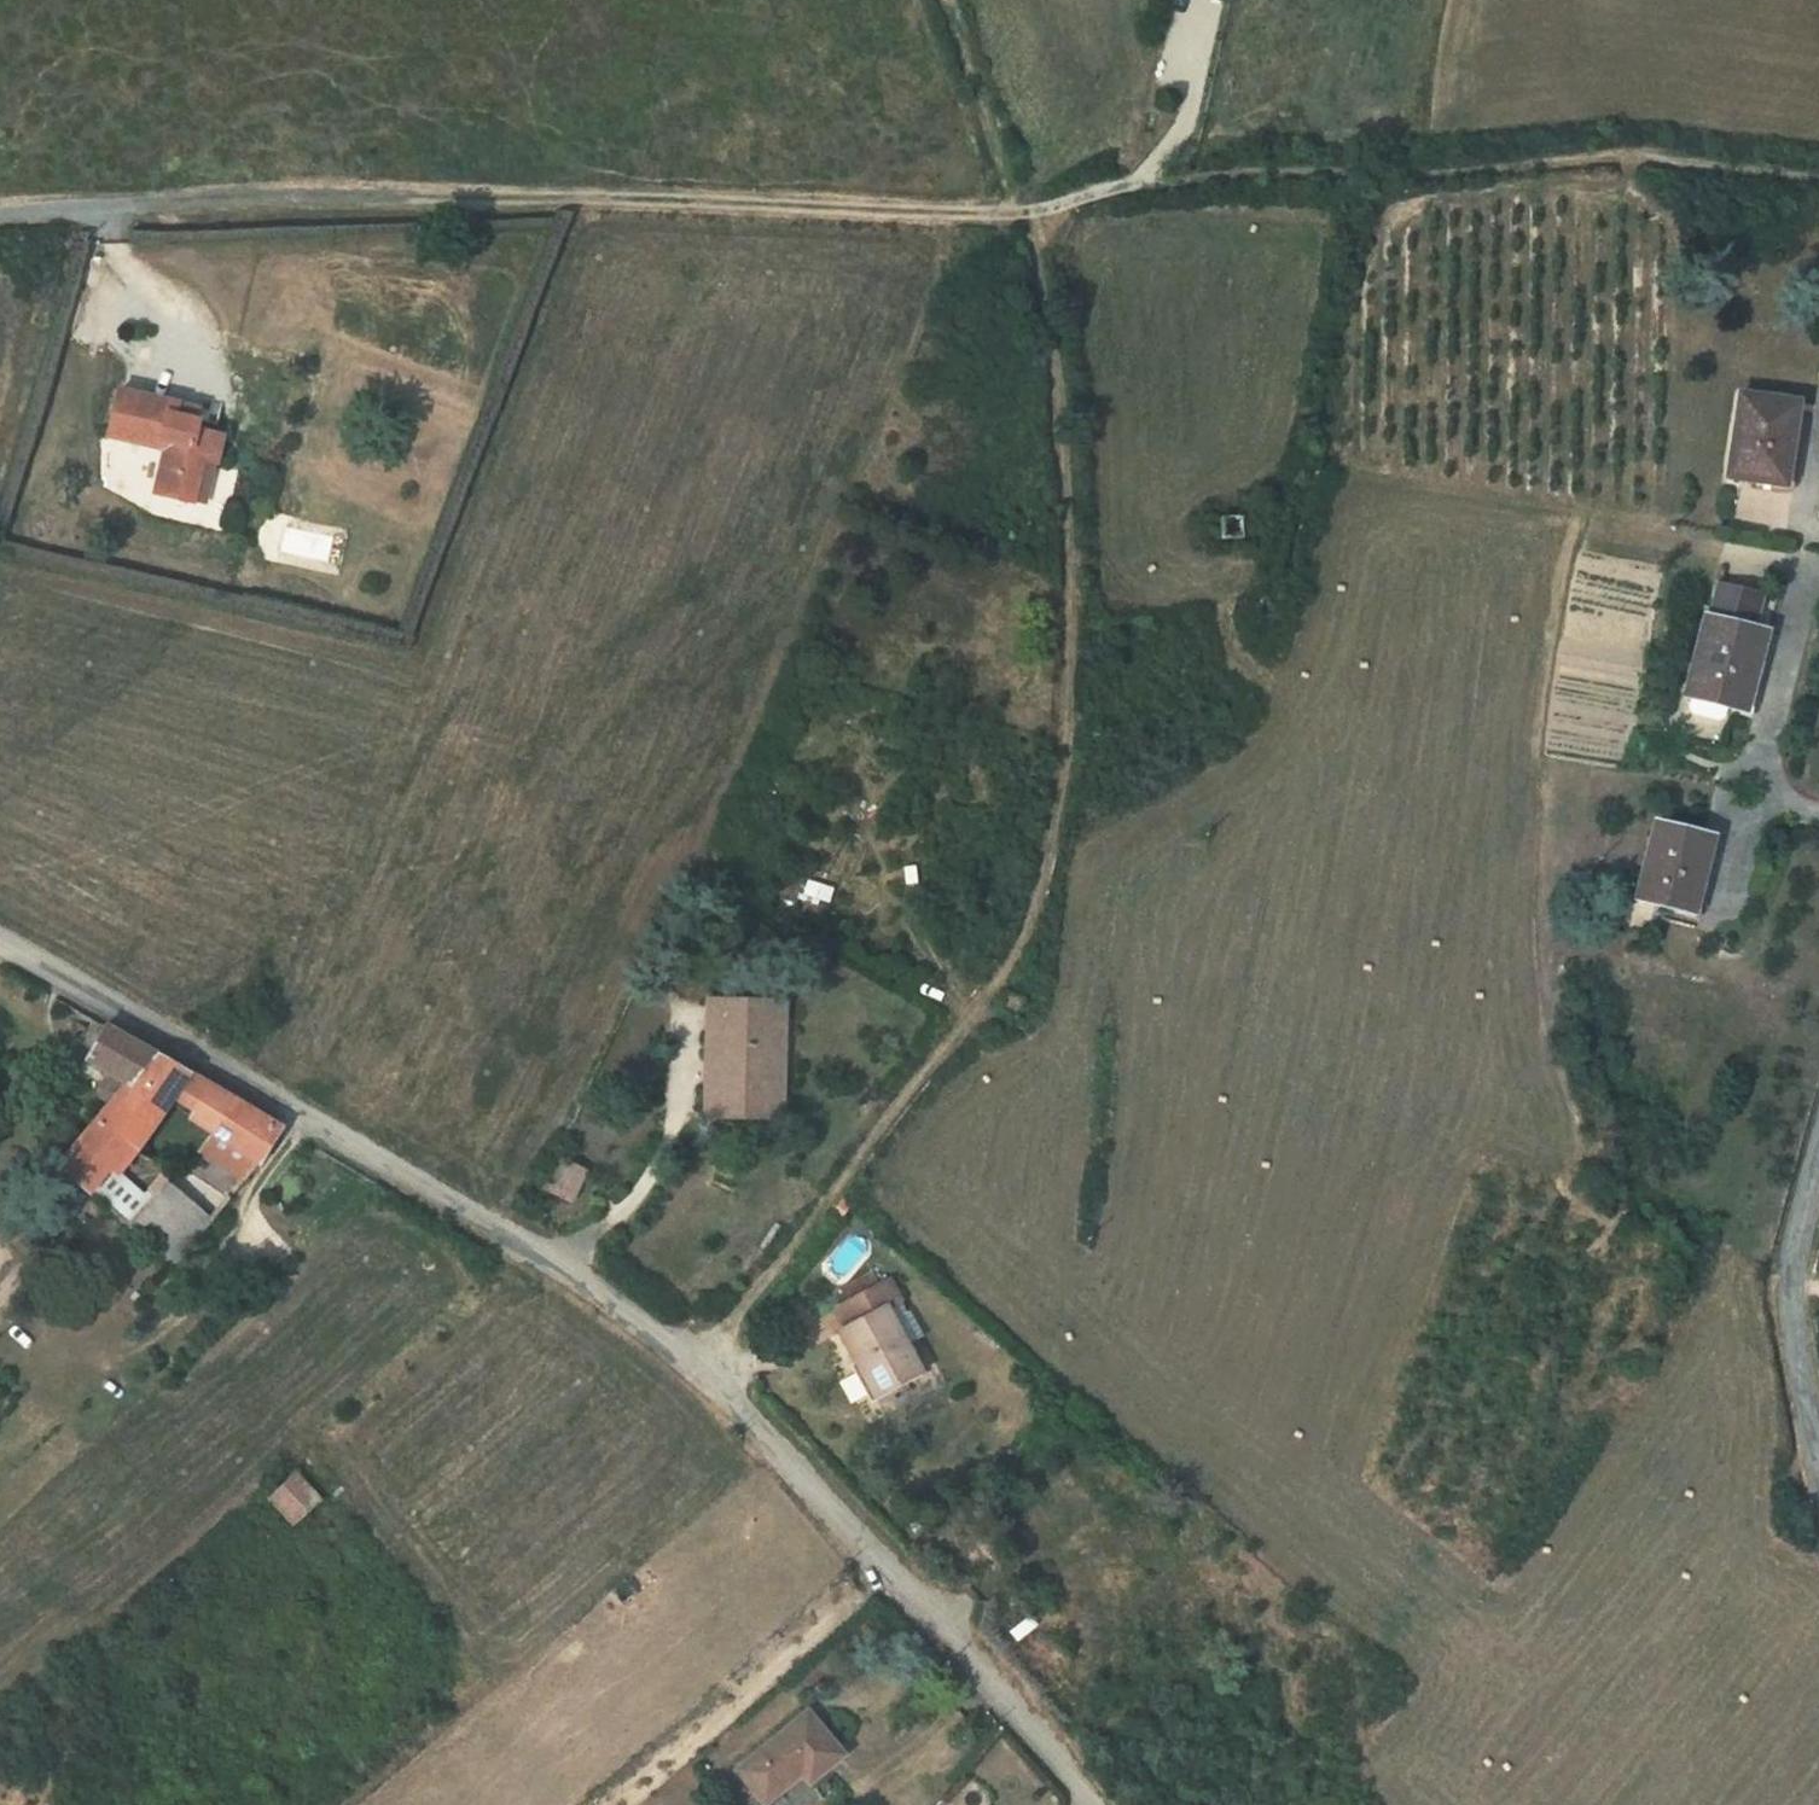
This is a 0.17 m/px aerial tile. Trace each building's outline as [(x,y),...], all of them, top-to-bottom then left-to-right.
[(109,436),(166,450),(155,493),(192,502),(203,458),(214,461),(217,462),(223,436),(198,430),(200,421),(176,415),(179,403),(120,390),(109,436)] [(1786,485),(1798,402),(1741,393),(1728,477),(1786,485)] [(203,409),(179,403),(176,415),(200,421),(203,409)] [(214,461),(203,458),(192,502),(204,505),(214,461)] [(1242,517),(1220,516),(1221,540),(1244,539),(1242,517)] [(1720,584),(1712,616),(1753,627),(1761,595),(1720,584)] [(1712,616),(1707,615),(1687,694),(1693,695),(1727,704),(1747,709),(1767,630),(1753,627),(1712,616)] [(1727,704),(1693,695),(1689,708),(1692,714),(1719,721),(1724,717),(1727,704)] [(1713,837),(1656,822),(1637,898),(1695,912),(1713,837)] [(772,1036),(783,1036),(784,1002),(722,1000),(720,1082),(708,1082),(708,1116),(776,1118),(777,1071),(771,1071),(772,1036)] [(722,1000),(710,1000),(708,1082),(720,1082),(722,1000)] [(108,1071),(130,1084),(155,1054),(132,1041),(105,1026),(87,1059),(108,1071)] [(783,1036),(772,1036),(771,1071),(777,1071),(782,1071),(783,1036)] [(169,1102),(189,1074),(155,1054),(130,1084),(118,1097),(99,1120),(135,1151),(169,1102)] [(130,1084),(108,1071),(100,1086),(118,1097),(130,1084)] [(211,1086),(189,1074),(169,1102),(195,1119),(211,1086)] [(211,1086),(195,1119),(215,1133),(234,1099),(224,1094),(211,1086)] [(281,1128),(234,1099),(215,1133),(200,1150),(246,1180),(260,1163),(281,1128)] [(99,1120),(61,1165),(89,1191),(108,1168),(117,1175),(118,1174),(135,1151),(99,1120)] [(560,1157),(544,1189),(572,1203),(588,1170),(560,1157)] [(108,1168),(89,1191),(126,1225),(149,1201),(142,1196),(118,1174),(117,1175),(108,1168)] [(149,1201),(126,1225),(142,1240),(185,1194),(169,1181),(153,1197),(149,1201)] [(146,1191),(142,1196),(149,1201),(153,1197),(146,1191)] [(142,1240),(170,1265),(173,1265),(176,1263),(213,1218),(185,1194),(142,1240)] [(842,1289),(849,1301),(878,1285),(871,1273),(842,1289)] [(848,1327),(840,1331),(873,1393),(919,1368),(906,1344),(886,1306),(900,1299),(889,1279),(878,1285),(849,1301),(837,1307),(848,1327)] [(906,1312),(900,1299),(886,1306),(906,1344),(922,1335),(909,1310),(906,1312)] [(322,1500),(297,1472),(269,1498),(294,1525),(322,1500)] [(1006,1515),(994,1528),(1002,1537),(1014,1523),(1006,1515)] [(787,1785),(803,1772),(810,1781),(842,1755),(808,1712),(738,1770),(768,1804),(804,1804),(787,1785)] [(810,1781),(803,1772),(787,1785),(804,1804),(815,1804),(824,1797),(810,1781)]
